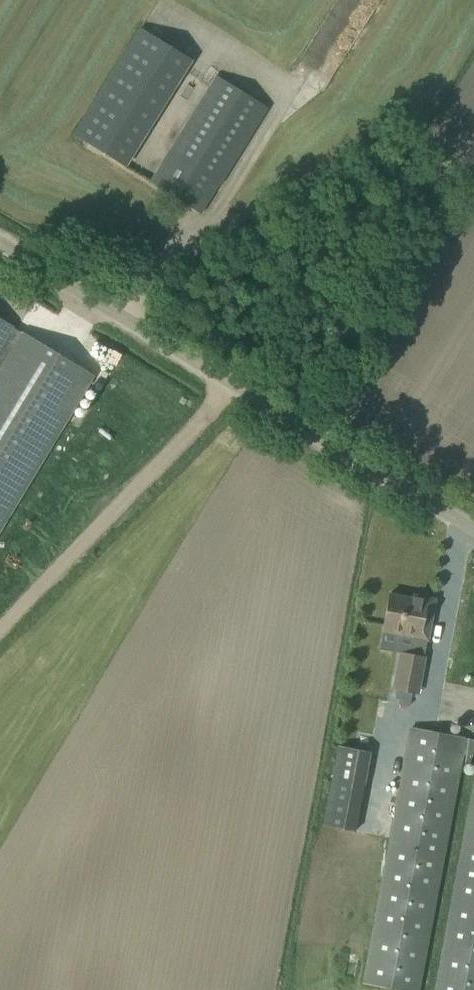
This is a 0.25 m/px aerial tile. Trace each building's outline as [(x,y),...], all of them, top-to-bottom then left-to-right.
[(132,145),(186,57),(139,28),(74,133),(125,165),(126,164),(122,162),(132,145)] [(151,182),(201,212),(266,108),(218,75),(151,182)] [(94,375),(21,330),(21,331),(13,326),(0,318),(0,367),(0,531),(94,375)] [(381,630),(427,639),(434,602),(389,593),(381,630)] [(393,687),(417,692),(424,656),(399,652),(393,687)] [(463,663),(406,989),(473,989),(473,665),(463,663)] [(323,825),(356,831),(370,752),(337,745),(323,825)]
